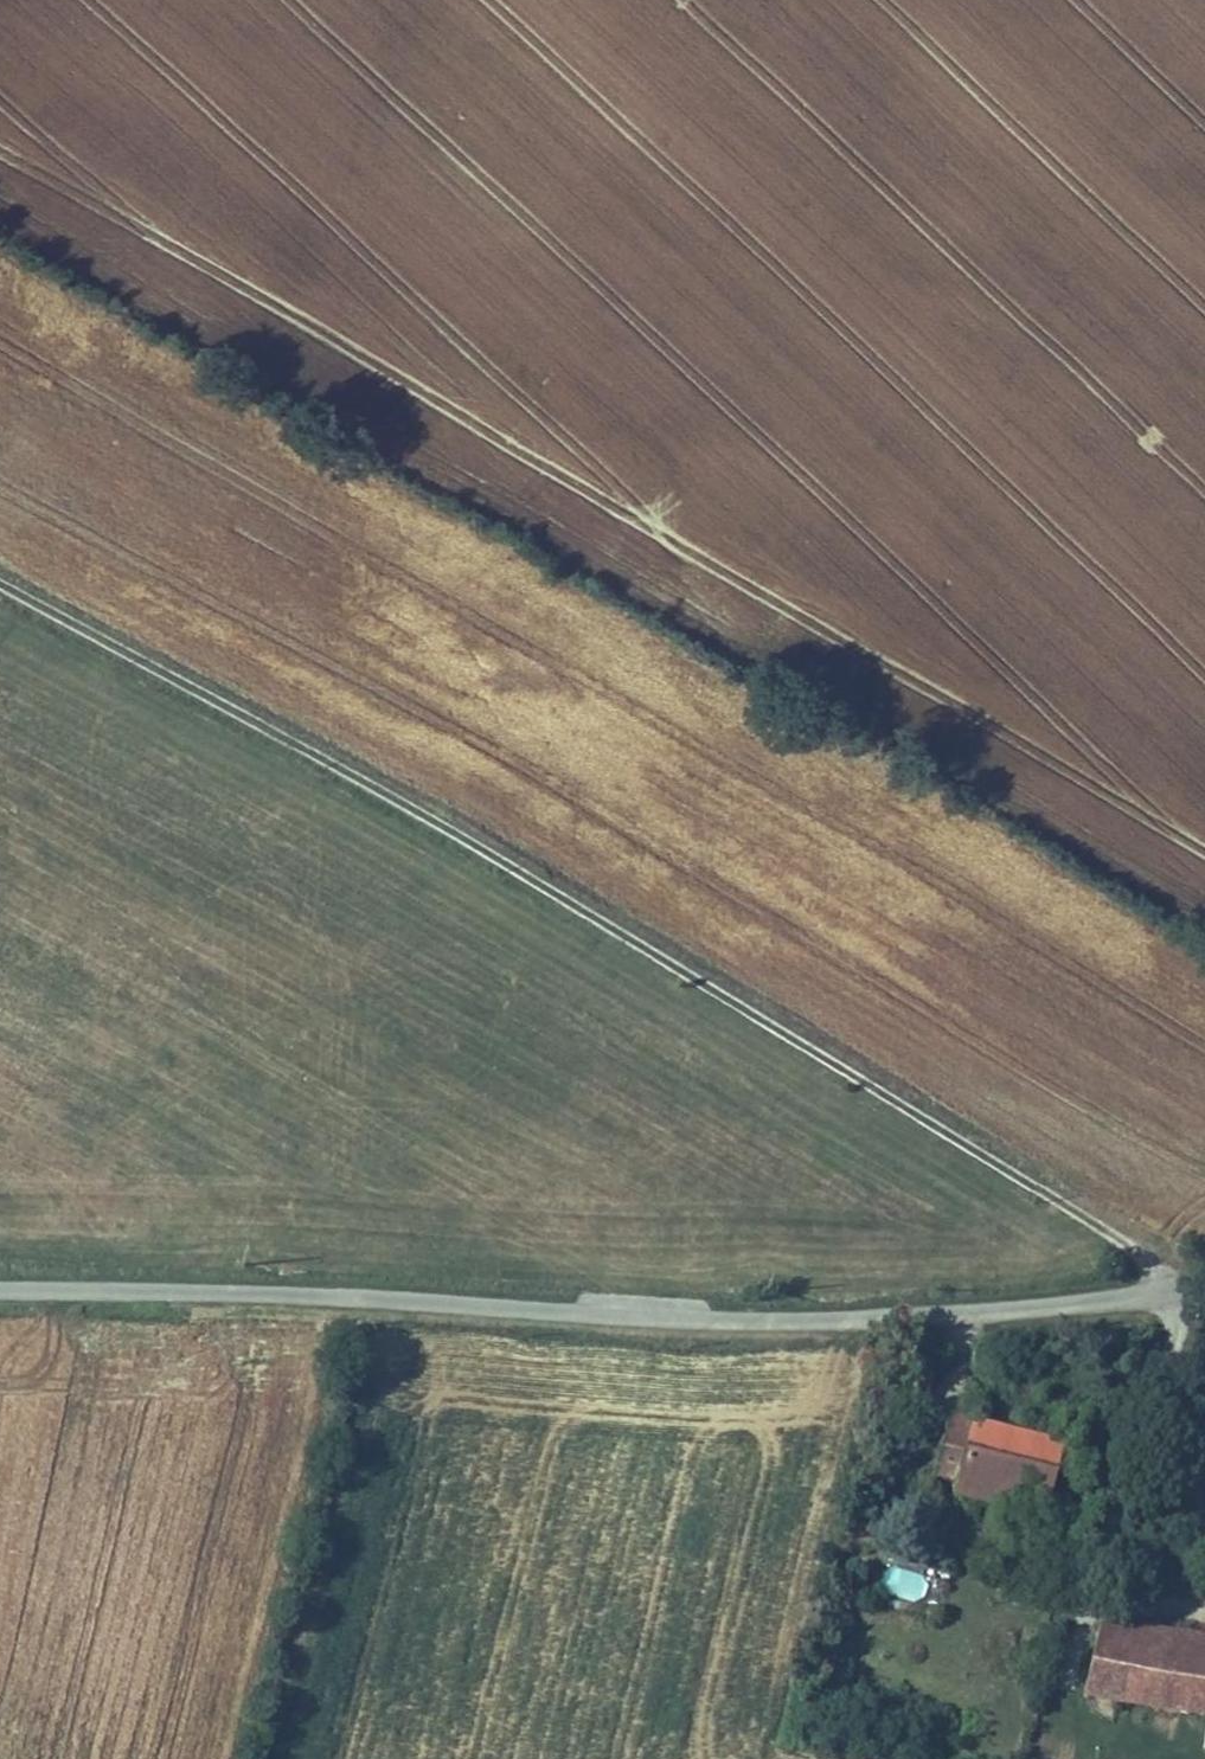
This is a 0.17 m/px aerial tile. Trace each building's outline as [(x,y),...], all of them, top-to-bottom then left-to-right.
[(1067,1437),(951,1407),(934,1472),(957,1478),(995,1488),(1049,1502),(1067,1437)] [(995,1488),(957,1478),(954,1491),(991,1501),(995,1488)] [(1100,1623),(1085,1694),(1202,1713),(1204,1713),(1204,1633),(1196,1631),(1100,1623)]
